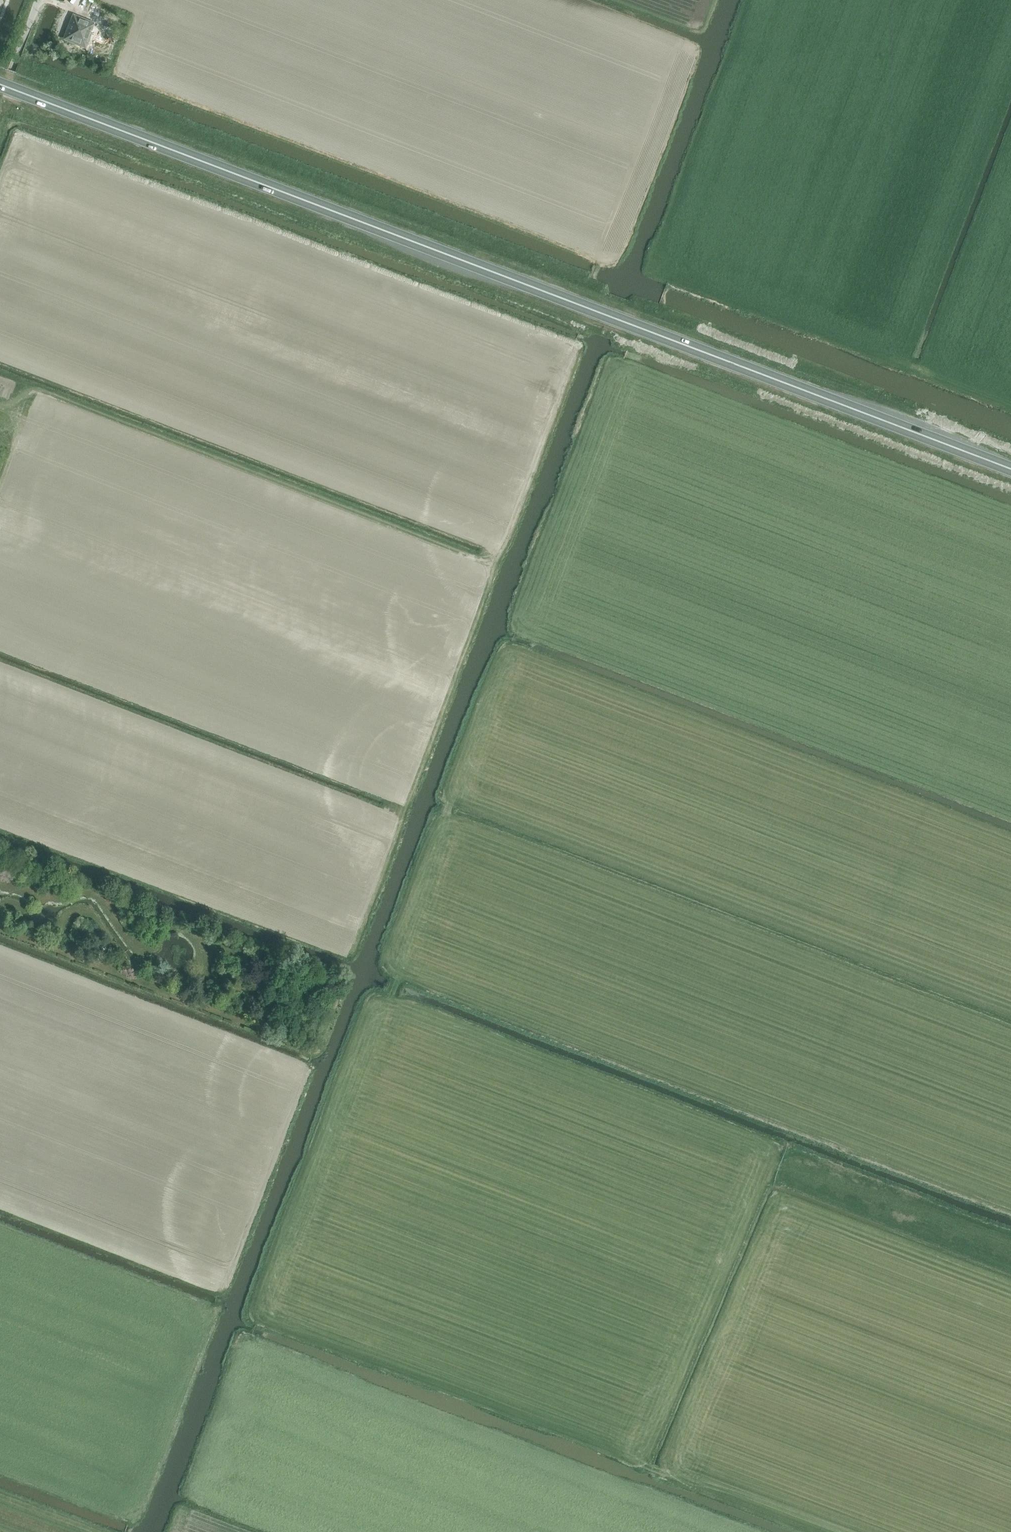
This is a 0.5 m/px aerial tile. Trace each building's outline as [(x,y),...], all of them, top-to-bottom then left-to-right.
[(64,40),(72,43),(86,49),(93,32),(91,32),(95,23),(74,15),(64,40)]
